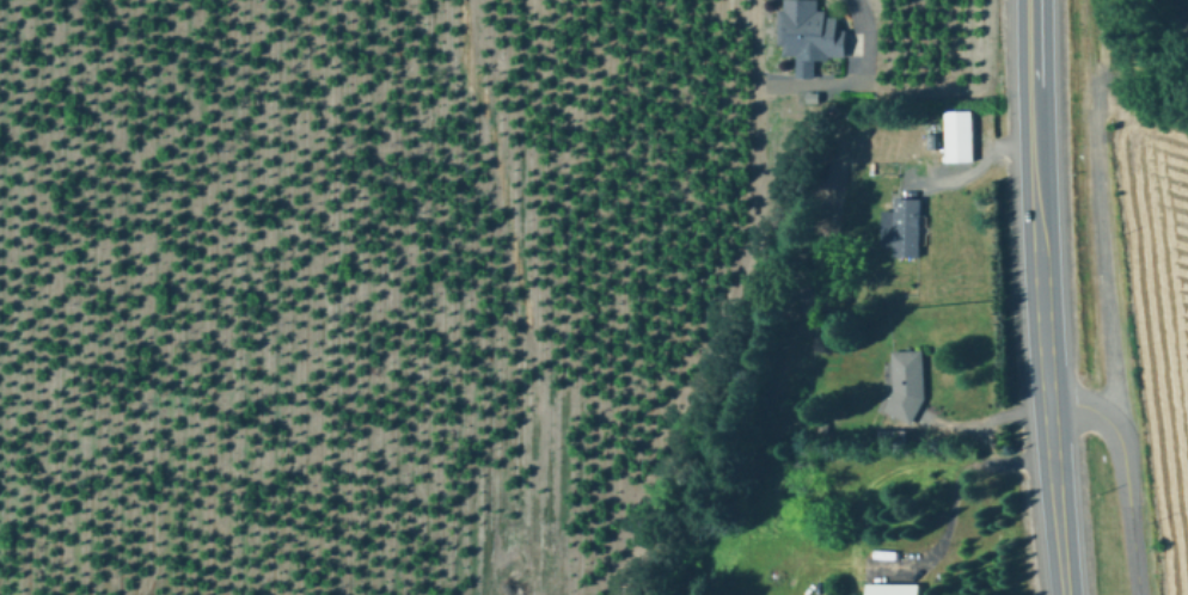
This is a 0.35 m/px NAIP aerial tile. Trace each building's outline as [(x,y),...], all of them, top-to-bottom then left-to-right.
[(780,8),(781,0),(814,0),(814,11),(821,11),(821,16),(834,16),(834,27),(843,27),(841,55),(826,55),(825,57),(813,57),(812,76),(792,75),(792,55),(779,54),(779,44),(774,43),(776,8),(780,8)] [(974,111),(975,161),(948,161),(947,111),(974,111)] [(921,200),(920,257),(896,256),(898,200),(921,200)] [(924,394),(912,421),(889,410),(895,393),(894,354),(923,354),(923,393),(924,394)] [(920,584),(920,594),(868,594),(868,584),(920,584)]
